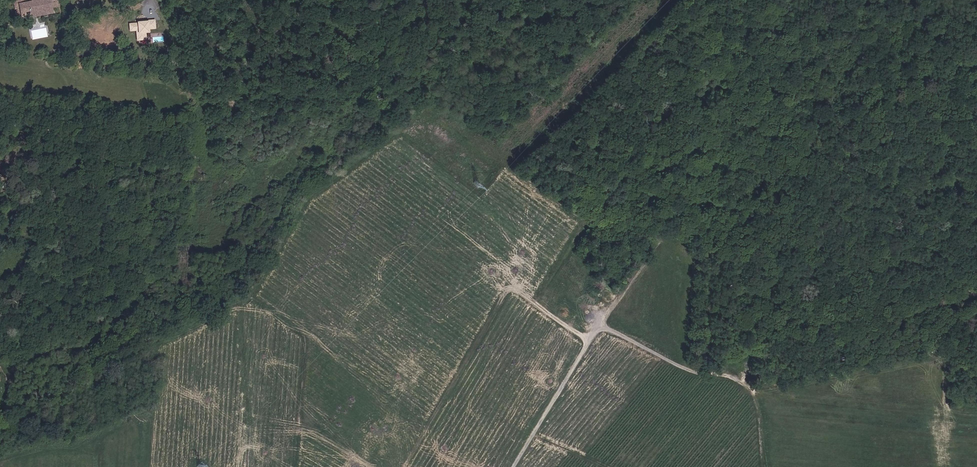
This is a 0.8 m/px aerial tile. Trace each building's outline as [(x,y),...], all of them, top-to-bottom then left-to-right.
[(48,8),(47,4),(55,3),(55,0),(26,0),(22,0),(15,0),(16,5),(18,4),(19,13),(19,15),(48,11),(48,8)] [(128,23),(130,32),(136,31),(137,42),(147,41),(146,33),(152,33),(151,29),(156,29),(155,20),(128,23)]
